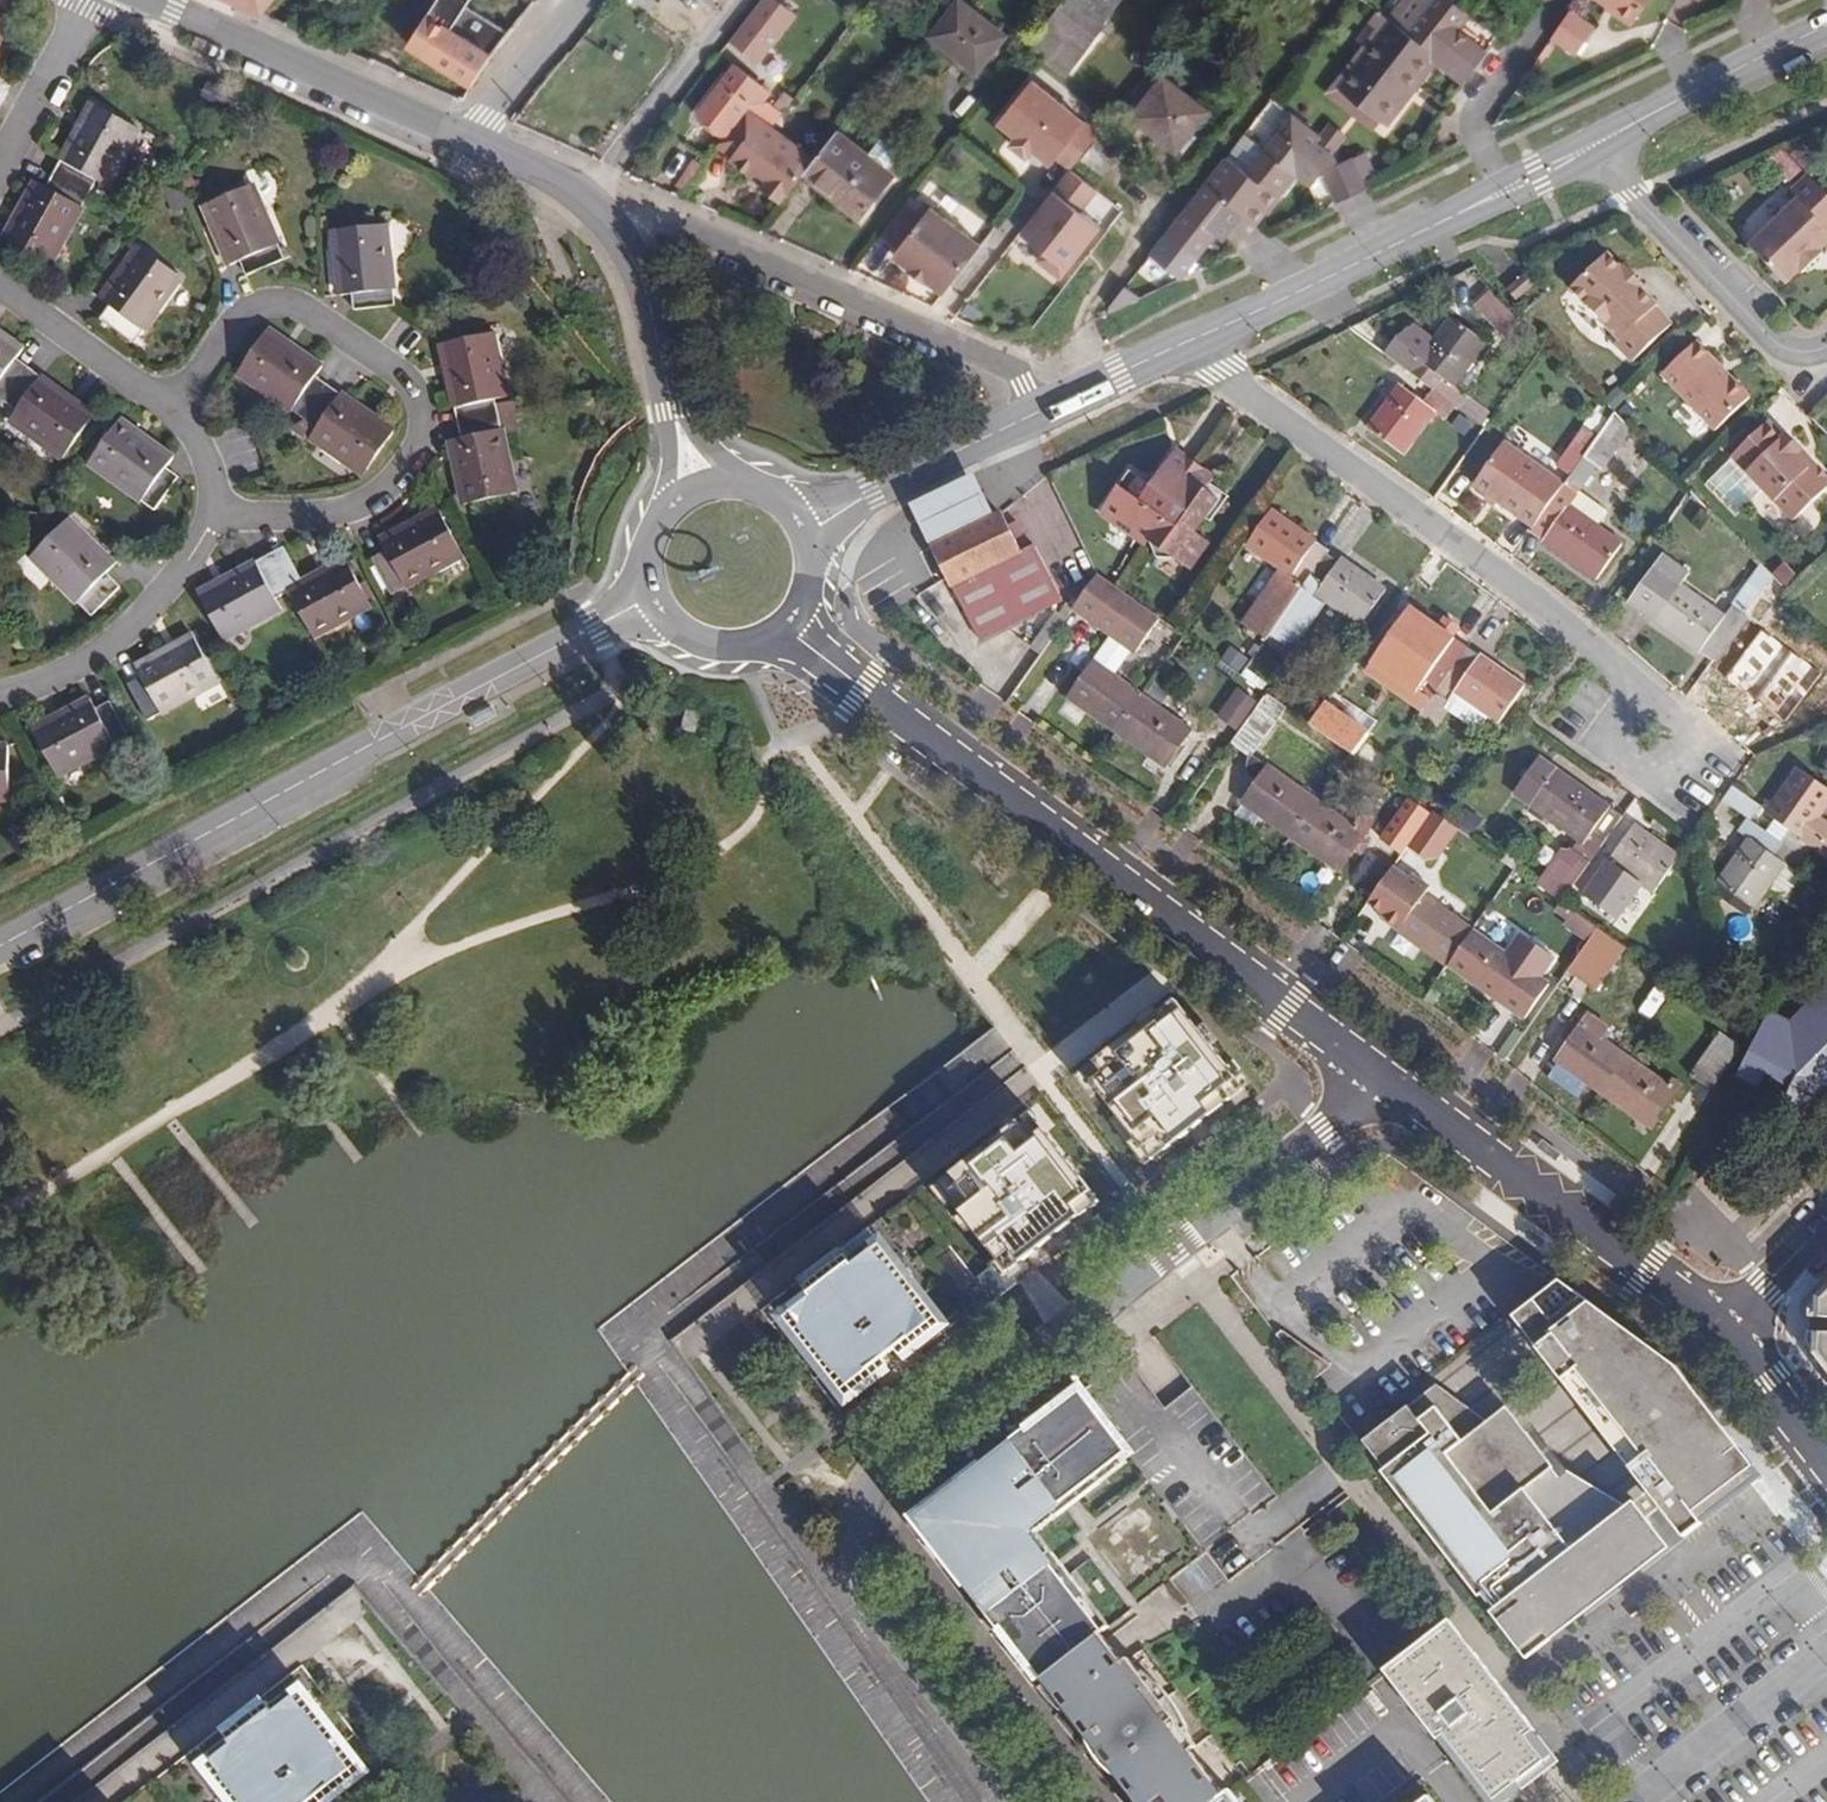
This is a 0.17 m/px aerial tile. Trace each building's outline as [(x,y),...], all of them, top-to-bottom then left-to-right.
[(262,14),(273,0),(230,0),(262,14)] [(363,28),(387,48),(425,0),(385,0),(363,28)] [(919,0),(910,0),(924,10),(916,20),(921,24),(932,10),(919,0)] [(961,0),(959,0),(930,37),(977,73),(1007,36),(961,0)] [(1071,0),(1062,0),(1027,45),(1066,75),(1104,26),(1104,25),(1071,0)] [(1104,25),(1123,0),(1071,0),(1104,25)] [(1463,22),(1434,0),(1403,0),(1385,25),(1388,28),(1334,95),(1337,96),(1375,126),(1386,112),(1404,90),(1409,95),(1429,71),(1455,91),(1478,61),(1450,39),(1463,22)] [(1625,26),(1643,0),(1586,0),(1625,26)] [(793,16),(781,6),(747,50),(760,59),(793,16)] [(472,85),(490,56),(498,43),(485,32),(470,50),(462,43),(474,30),(450,9),(418,51),(472,85)] [(1587,31),(1563,13),(1544,41),(1568,58),(1587,31)] [(770,92),(736,65),(723,81),(699,113),(700,116),(723,134),(726,133),(749,104),(752,100),(761,102),(770,92)] [(1205,115),(1148,71),(1116,111),(1173,156),(1205,115)] [(1093,141),(1099,133),(1032,80),(999,122),(1017,137),(1011,145),(1027,158),(1034,150),(1052,165),(1058,157),(1072,168),(1078,161),(1093,141)] [(1386,112),(1375,126),(1381,131),(1409,95),(1404,90),(1386,112)] [(1369,134),(1375,126),(1337,96),(1331,103),(1369,134)] [(804,174),(815,160),(749,104),(726,133),(718,144),(733,156),(731,158),(764,184),(762,187),(782,203),(804,174)] [(90,195),(101,201),(139,131),(95,106),(55,175),(90,195)] [(869,156),(837,131),(815,160),(804,174),(860,218),(894,175),(885,169),(869,156)] [(1339,141),(1326,131),(1313,148),(1326,158),(1339,141)] [(1273,139),(1260,155),(1243,177),(1221,161),(1164,234),(1192,257),(1208,235),(1218,243),(1237,218),(1249,227),(1302,162),(1273,139)] [(882,140),(869,156),(885,169),(898,152),(882,140)] [(1117,159),(1093,141),(1078,161),(1102,180),(1117,159)] [(1348,161),(1317,176),(1332,206),(1362,191),(1348,161)] [(51,265),(90,195),(55,175),(47,190),(36,185),(6,241),(51,265)] [(1809,175),(1791,193),(1798,200),(1749,247),(1785,284),(1800,270),(1802,273),(1822,253),(1820,251),(1826,244),(1826,194),(1809,175)] [(287,261),(255,187),(207,207),(233,269),(244,264),(250,277),(287,261)] [(926,281),(943,294),(981,246),(930,207),(923,217),(905,203),(881,234),(899,248),(893,256),(911,269),(910,270),(912,272),(915,268),(926,276),(923,280),(925,282),(926,281)] [(1042,207),(999,262),(1011,271),(1043,230),(1054,216),(1042,207)] [(397,308),(389,227),(337,233),(344,297),(355,296),(357,312),(397,308)] [(1011,271),(1052,304),(1085,263),(1043,230),(1011,271)] [(184,279),(142,248),(103,302),(112,308),(104,322),(135,346),(184,279)] [(1622,268),(1607,253),(1570,288),(1620,339),(1615,343),(1633,361),(1672,324),(1655,307),(1658,305),(1642,289),(1644,287),(1624,266),(1622,268)] [(915,268),(912,272),(923,280),(926,276),(915,268)] [(1532,279),(1523,270),(1507,285),(1515,294),(1532,279)] [(1509,319),(1480,289),(1464,304),(1493,335),(1509,319)] [(1433,396),(1456,414),(1466,401),(1458,394),(1491,350),(1456,322),(1437,348),(1422,368),(1413,380),(1433,396)] [(307,421),(330,389),(317,381),(324,370),(271,333),(241,376),(307,421)] [(4,404),(29,371),(17,362),(24,353),(0,335),(0,401),(4,404)] [(444,346),(460,425),(500,417),(497,402),(510,399),(495,335),(444,346)] [(1437,348),(1426,339),(1411,359),(1422,368),(1437,348)] [(1720,368),(1696,343),(1660,376),(1713,432),(1748,399),(1728,377),(1724,380),(1716,371),(1720,368)] [(1728,377),(1720,368),(1716,371),(1724,380),(1728,377)] [(29,371),(4,404),(17,413),(11,423),(65,461),(95,419),(29,371)] [(397,437),(330,389),(307,421),(321,430),(314,440),(367,478),(397,437)] [(1449,424),(1456,414),(1433,396),(1426,405),(1402,389),(1370,432),(1409,460),(1440,418),(1449,424)] [(1616,411),(1560,491),(1530,533),(1594,579),(1618,546),(1573,514),(1634,430),(1616,411)] [(500,417),(460,425),(463,439),(450,443),(465,506),(517,496),(500,417)] [(1732,456),(1763,488),(1794,520),(1826,489),(1826,475),(1819,466),(1809,467),(1797,455),(1802,450),(1803,449),(1788,433),(1784,436),(1769,421),(1732,456)] [(174,462),(121,424),(91,467),(157,514),(180,482),(167,473),(174,462)] [(1819,466),(1802,450),(1797,455),(1809,467),(1819,466)] [(1223,484),(1183,455),(1157,493),(1137,479),(1114,510),(1128,520),(1124,526),(1140,537),(1144,532),(1157,541),(1153,546),(1162,565),(1182,565),(1197,576),(1217,548),(1202,538),(1213,522),(1224,505),(1214,497),(1218,491),(1223,484)] [(1732,456),(1704,483),(1735,514),(1763,488),(1732,456)] [(1530,533),(1560,491),(1549,483),(1541,492),(1502,463),(1479,495),(1530,533)] [(920,539),(986,506),(970,474),(904,507),(920,539)] [(1236,504),(1218,491),(1214,497),(1224,505),(1213,522),(1220,528),(1236,504)] [(992,517),(986,506),(920,539),(926,551),(927,550),(992,517)] [(1128,520),(1114,510),(1110,516),(1124,526),(1128,520)] [(466,560),(441,515),(385,547),(390,556),(376,564),(396,599),(466,560)] [(1002,528),(995,515),(992,517),(927,550),(976,644),(1058,601),(1031,549),(1025,552),(1011,523),(1002,528)] [(1305,602),(1334,558),(1277,518),(1255,550),(1302,581),(1294,594),(1305,602)] [(117,568),(70,523),(33,559),(91,617),(120,588),(109,576),(117,568)] [(1157,541),(1144,532),(1140,537),(1153,546),(1157,541)] [(270,560),(291,599),(315,644),(373,611),(348,566),(306,590),(284,552),(270,560)] [(1632,603),(1711,661),(1773,574),(1761,562),(1728,609),(1694,584),(1700,577),(1667,553),(1632,603)] [(1388,595),(1334,558),(1305,602),(1318,611),(1326,600),(1367,628),(1388,595)] [(278,606),(291,599),(270,560),(200,598),(226,646),(283,615),(278,606)] [(1186,639),(1093,574),(1069,608),(1163,673),(1186,639)] [(1773,574),(1711,661),(1767,702),(1797,659),(1755,629),(1785,587),(1773,574)] [(1409,702),(1426,714),(1468,648),(1414,611),(1393,644),(1409,655),(1423,665),(1434,672),(1427,682),(1424,681),(1409,702)] [(221,688),(195,642),(138,672),(144,683),(130,690),(150,727),(221,688)] [(1239,671),(1249,656),(1232,645),(1222,659),(1239,671)] [(1468,648),(1426,714),(1440,723),(1451,707),(1454,702),(1452,701),(1459,690),(1489,711),(1499,717),(1520,684),(1468,648)] [(1423,665),(1409,655),(1399,669),(1414,679),(1423,665)] [(1067,703),(1120,739),(1144,702),(1092,666),(1067,703)] [(1236,685),(1220,717),(1241,728),(1258,697),(1236,685)] [(1489,711),(1459,690),(1452,701),(1454,702),(1451,707),(1479,726),(1489,711)] [(1286,708),(1266,694),(1233,742),(1253,756),(1286,708)] [(1144,702),(1120,739),(1163,769),(1187,733),(1144,702)] [(98,715),(91,703),(34,734),(59,781),(131,743),(112,707),(98,715)] [(697,716),(683,713),(677,731),(691,736),(697,716)] [(1363,761),(1368,753),(1350,742),(1345,749),(1363,761)] [(1373,746),(1368,753),(1363,761),(1385,777),(1396,761),(1373,746)] [(9,804),(7,752),(0,752),(0,805),(9,804)] [(1355,827),(1264,765),(1241,800),(1242,801),(1259,813),(1341,869),(1356,848),(1363,838),(1373,823),(1363,815),(1355,827)] [(1577,850),(1591,860),(1607,835),(1620,815),(1554,769),(1532,801),(1585,838),(1577,850)] [(1805,857),(1813,845),(1799,837),(1826,793),(1826,789),(1797,770),(1768,817),(1779,824),(1788,830),(1782,841),(1805,857)] [(1752,802),(1723,784),(1714,799),(1743,817),(1752,802)] [(1235,811),(1252,823),(1259,813),(1242,801),(1235,811)] [(1407,847),(1433,811),(1419,801),(1393,838),(1407,847)] [(1446,820),(1433,811),(1407,847),(1421,857),(1446,820)] [(1782,841),(1772,835),(1745,818),(1736,832),(1752,842),(1773,855),(1782,841)] [(1607,835),(1591,860),(1604,868),(1613,855),(1652,882),(1672,851),(1633,824),(1620,844),(1607,835)] [(1779,824),(1772,835),(1782,841),(1788,830),(1779,824)] [(1369,842),(1363,838),(1356,848),(1362,852),(1369,842)] [(1796,872),(1805,857),(1782,841),(1773,855),(1752,842),(1726,885),(1758,904),(1782,863),(1796,872)] [(1564,843),(1538,885),(1564,901),(1590,860),(1564,843)] [(1444,898),(1417,879),(1408,893),(1421,902),(1422,900),(1437,910),(1444,898)] [(1421,902),(1408,893),(1400,905),(1405,909),(1399,918),(1407,924),(1398,937),(1495,1005),(1520,968),(1451,919),(1459,908),(1444,898),(1437,910),(1422,900),(1421,902)] [(1634,951),(1597,925),(1587,939),(1624,965),(1634,951)] [(1624,965),(1587,939),(1565,972),(1602,998),(1624,965)] [(1652,1018),(1669,994),(1657,986),(1640,1010),(1652,1018)] [(1797,1021),(1770,1012),(1737,1076),(1752,1083),(1762,1080),(1765,1073),(1790,1086),(1786,1093),(1792,1115),(1809,1106),(1813,1098),(1822,1103),(1826,1099),(1826,990),(1797,1021)] [(1608,1025),(1589,1012),(1556,1061),(1656,1127),(1684,1086),(1674,1079),(1669,1085),(1600,1038),(1608,1025)] [(1741,1045),(1721,1032),(1692,1075),(1712,1089),(1741,1045)] [(868,1228),(842,1248),(846,1252),(854,1264),(875,1247),(881,1243),(868,1228)] [(943,1323),(881,1243),(875,1247),(854,1264),(846,1252),(838,1259),(811,1279),(802,1286),(805,1290),(811,1297),(792,1311),(785,1316),(849,1397),(875,1376),(915,1344),(943,1323)] [(838,1259),(834,1254),(807,1275),(811,1279),(838,1259)] [(1514,1317),(1684,1539),(1764,1478),(1677,1367),(1561,1281),(1514,1317)] [(1806,1309),(1805,1322),(1810,1322),(1826,1323),(1826,1287),(1806,1309)] [(811,1297),(805,1290),(786,1305),(792,1311),(811,1297)] [(1283,1330),(1277,1335),(1313,1382),(1334,1366),(1283,1330)] [(1809,1340),(1809,1342),(1826,1364),(1826,1339),(1809,1340)] [(1809,1342),(1809,1340),(1804,1341),(1804,1353),(1826,1382),(1826,1364),(1809,1342)] [(925,1357),(915,1344),(875,1376),(885,1388),(925,1357)] [(1648,1529),(1652,1526),(1635,1503),(1627,1508),(1623,1511),(1562,1478),(1508,1408),(1488,1422),(1438,1385),(1364,1442),(1512,1638),(1514,1639),(1516,1640),(1517,1641),(1518,1642),(1519,1642),(1520,1643),(1522,1643),(1523,1644),(1525,1644),(1526,1644),(1528,1645),(1529,1645),(1531,1645),(1533,1645),(1534,1644),(1536,1644),(1538,1644),(1539,1643),(1540,1643),(1542,1642),(1543,1641),(1544,1640),(1546,1640),(1547,1639),(1577,1616),(1591,1605),(1640,1568),(1633,1559),(1657,1541),(1648,1529)] [(1024,1653),(1045,1679),(1103,1634),(1107,1631),(1082,1601),(1088,1596),(1071,1574),(1066,1578),(1064,1575),(1060,1578),(1054,1570),(1058,1567),(1056,1564),(1060,1560),(1053,1551),(1047,1555),(1037,1542),(1032,1539),(1034,1525),(1039,1524),(1055,1512),(1059,1517),(1068,1510),(1061,1502),(1071,1494),(1073,1497),(1075,1494),(1080,1500),(1104,1481),(1099,1476),(1125,1456),(1130,1452),(1083,1391),(1057,1411),(1015,1443),(1002,1454),(960,1485),(922,1515),(921,1519),(951,1557),(982,1598),(992,1610),(1024,1653)] [(1015,1443),(1057,1411),(1051,1404),(1028,1427),(1012,1439),(1015,1443)] [(960,1485),(1002,1454),(998,1449),(978,1465),(955,1478),(960,1485)] [(1129,1461),(1125,1456),(1099,1476),(1104,1481),(1129,1461)] [(1565,1475),(1562,1478),(1623,1511),(1627,1508),(1565,1475)] [(1073,1497),(1071,1494),(1061,1502),(1068,1510),(1080,1500),(1075,1494),(1073,1497)] [(1059,1517),(1055,1512),(1039,1524),(1034,1525),(1032,1539),(1037,1542),(1047,1555),(1053,1551),(1039,1533),(1059,1517)] [(1670,1550),(1652,1526),(1648,1529),(1657,1541),(1633,1559),(1640,1568),(1591,1605),(1577,1616),(1547,1639),(1546,1640),(1544,1640),(1543,1641),(1542,1642),(1540,1643),(1539,1643),(1538,1644),(1536,1644),(1534,1644),(1533,1645),(1531,1645),(1529,1645),(1528,1645),(1526,1644),(1525,1644),(1523,1644),(1522,1643),(1520,1643),(1519,1642),(1518,1642),(1517,1641),(1516,1640),(1514,1639),(1512,1638),(1529,1659),(1670,1550)] [(982,1598),(951,1557),(945,1561),(965,1582),(979,1600),(982,1598)] [(1071,1574),(1060,1560),(1056,1564),(1058,1567),(1054,1570),(1060,1578),(1064,1575),(1066,1578),(1071,1574)] [(1113,1627),(1088,1596),(1082,1601),(1107,1631),(1113,1627)] [(1019,1656),(1024,1653),(992,1610),(989,1612),(1003,1631),(1019,1656)] [(1545,1761),(1532,1744),(1526,1737),(1532,1733),(1446,1624),(1384,1669),(1439,1740),(1445,1735),(1495,1800),(1517,1783),(1545,1761)] [(1119,1653),(1103,1634),(1045,1679),(1047,1682),(1065,1705),(1086,1686),(1090,1690),(1102,1681),(1097,1675),(1119,1653)] [(1119,1653),(1097,1675),(1102,1681),(1090,1690),(1086,1686),(1065,1705),(1066,1707),(1093,1742),(1115,1771),(1139,1801),(1216,1801),(1224,1796),(1190,1751),(1197,1745),(1184,1729),(1141,1673),(1128,1656),(1124,1660),(1119,1653)] [(1146,1670),(1141,1673),(1184,1729),(1189,1726),(1174,1699),(1164,1687),(1154,1676),(1146,1670)] [(1063,1709),(1066,1707),(1065,1705),(1047,1682),(1041,1687),(1063,1709)] [(295,1696),(291,1689),(272,1706),(277,1712),(295,1696)] [(338,1792),(365,1772),(302,1690),(295,1696),(277,1712),(272,1706),(268,1702),(260,1707),(234,1728),(227,1734),(229,1737),(234,1743),(213,1760),(207,1764),(237,1801),(326,1801),(338,1792)] [(234,1728),(260,1707),(255,1700),(228,1721),(234,1728)] [(234,1728),(228,1721),(221,1727),(227,1734),(234,1728)] [(1532,1744),(1538,1739),(1532,1732),(1532,1733),(1526,1737),(1532,1744)] [(234,1743),(229,1737),(209,1754),(213,1760),(234,1743)] [(1538,1739),(1557,1763),(1558,1762),(1540,1737),(1538,1739)] [(1557,1763),(1538,1739),(1532,1744),(1545,1761),(1517,1783),(1523,1790),(1557,1763)] [(1115,1772),(1115,1771),(1093,1742),(1092,1742),(1096,1752),(1111,1770),(1115,1772)] [(1231,1790),(1197,1745),(1190,1751),(1224,1796),(1231,1790)] [(1224,1796),(1216,1801),(1240,1801),(1231,1790),(1224,1796)] [(338,1792),(326,1801),(347,1801),(338,1792)]
